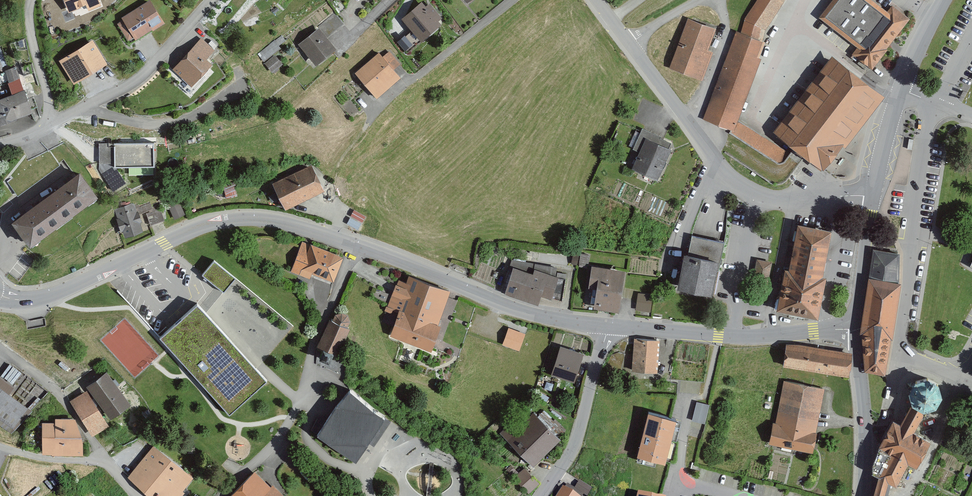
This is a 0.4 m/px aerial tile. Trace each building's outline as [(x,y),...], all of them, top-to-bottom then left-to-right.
[(98,0),(63,0),(69,14),(87,7),(89,13),(101,9),(98,0)] [(738,124),(763,61),(758,59),(764,43),(759,41),(762,29),(767,32),(787,0),(758,0),(744,22),(742,34),(737,33),(702,120),(732,132),(731,135),(779,163),(786,152),(738,124)] [(871,0),(835,0),(820,17),(858,48),(852,55),(873,71),(889,51),(888,49),(911,21),(893,7),(888,14),(871,0)] [(165,25),(152,2),(122,20),(123,22),(118,25),(129,43),(135,40),(136,42),(165,25)] [(427,9),(423,4),(402,20),(421,44),(442,28),(439,24),(443,21),(431,6),(427,9)] [(717,29),(688,19),(669,71),(702,83),(713,53),(709,52),(717,29)] [(339,52),(320,30),(299,47),(318,70),(339,52)] [(217,52),(202,40),(173,72),(193,89),(214,66),(209,61),(217,52)] [(107,65),(93,42),(60,62),(74,85),(107,65)] [(401,66),(390,54),(384,59),(380,55),(356,75),(378,100),(402,80),(395,71),(401,66)] [(834,56),(775,133),(827,172),(886,96),(834,56)] [(19,79),(14,67),(4,71),(9,83),(19,79)] [(24,92),(0,100),(0,124),(31,114),(24,92)] [(659,181),(672,151),(669,150),(671,145),(642,132),(633,152),(639,154),(632,169),(659,181)] [(638,135),(634,133),(629,147),(632,149),(638,135)] [(156,170),(155,144),(100,145),(100,166),(116,166),(116,171),(156,170)] [(312,166),(274,185),(287,212),(325,193),(312,166)] [(100,200),(81,174),(13,224),(32,250),(100,200)] [(225,199),(234,197),(236,191),(234,184),(223,186),(225,199)] [(178,202),(167,207),(174,221),(185,216),(178,202)] [(137,212),(134,205),(115,212),(117,220),(121,233),(123,232),(126,240),(144,233),(140,224),(143,223),(138,212),(137,212)] [(159,209),(146,214),(151,226),(164,221),(159,209)] [(757,299),(776,301),(783,265),(789,266),(790,262),(783,260),(790,221),(773,219),(757,299)] [(836,231),(800,224),(782,311),(818,319),(836,231)] [(725,246),(692,239),(688,256),(686,256),(679,291),(713,299),(725,246)] [(334,285),(344,259),(302,244),(291,275),(310,282),(312,277),(334,285)] [(862,337),(867,374),(888,376),(893,342),(895,342),(903,286),(900,286),(902,256),(875,252),(862,337)] [(589,257),(581,256),(579,269),(587,270),(589,257)] [(555,279),(558,271),(512,261),(510,270),(513,270),(505,295),(539,306),(542,298),(554,302),(560,280),(555,279)] [(235,281),(214,263),(202,276),(223,295),(235,281)] [(627,273),(593,267),(589,291),(598,292),(595,310),(620,314),(627,273)] [(406,285),(398,281),(385,314),(399,319),(391,338),(432,354),(442,327),(439,326),(452,293),(409,277),(406,285)] [(652,296),(637,294),(635,311),(650,313),(652,296)] [(267,383),(198,307),(160,341),(230,417),(267,383)] [(349,330),(352,324),(348,317),(344,315),(336,317),(333,322),(331,321),(318,347),(326,351),(321,360),(331,365),(335,356),(340,358),(353,331),(349,330)] [(512,325),(506,342),(523,348),(530,331),(512,325)] [(634,341),(632,373),(657,374),(659,343),(634,341)] [(844,377),(847,353),(788,346),(784,369),(844,377)] [(576,385),(584,355),(561,348),(552,378),(576,385)] [(107,373),(88,387),(112,421),(132,407),(107,373)] [(14,437),(32,412),(9,396),(15,388),(0,378),(0,427),(14,437)] [(914,406),(927,413),(941,410),(947,400),(943,386),(931,381),(916,384),(912,393),(914,406)] [(816,432),(824,390),(784,383),(777,424),(774,423),(769,446),(815,454),(819,433),(816,432)] [(109,427),(87,393),(71,403),(93,437),(109,427)] [(349,393),(337,407),(317,436),(356,462),(385,420),(349,393)] [(705,421),(710,402),(697,399),(692,418),(705,421)] [(914,406),(903,426),(896,422),(875,462),(875,477),(881,479),(876,495),(888,495),(891,483),(900,488),(911,465),(920,469),(934,443),(916,434),(927,413),(914,406)] [(561,442),(533,414),(516,431),(510,425),(500,435),(534,468),(561,442)] [(679,421),(651,414),(640,458),(668,465),(679,421)] [(84,439),(75,421),(55,421),(55,425),(43,424),(42,456),(83,456),(84,439)] [(154,447),(127,478),(149,495),(184,495),(186,494),(183,492),(193,480),(154,447)] [(515,473),(510,468),(506,472),(511,477),(515,473)] [(540,485),(524,469),(513,480),(530,495),(540,485)] [(256,472),(234,495),(282,495),(256,472)] [(564,490),(559,495),(589,495),(592,491),(581,484),(576,491),(569,486),(566,491),(564,490)]
